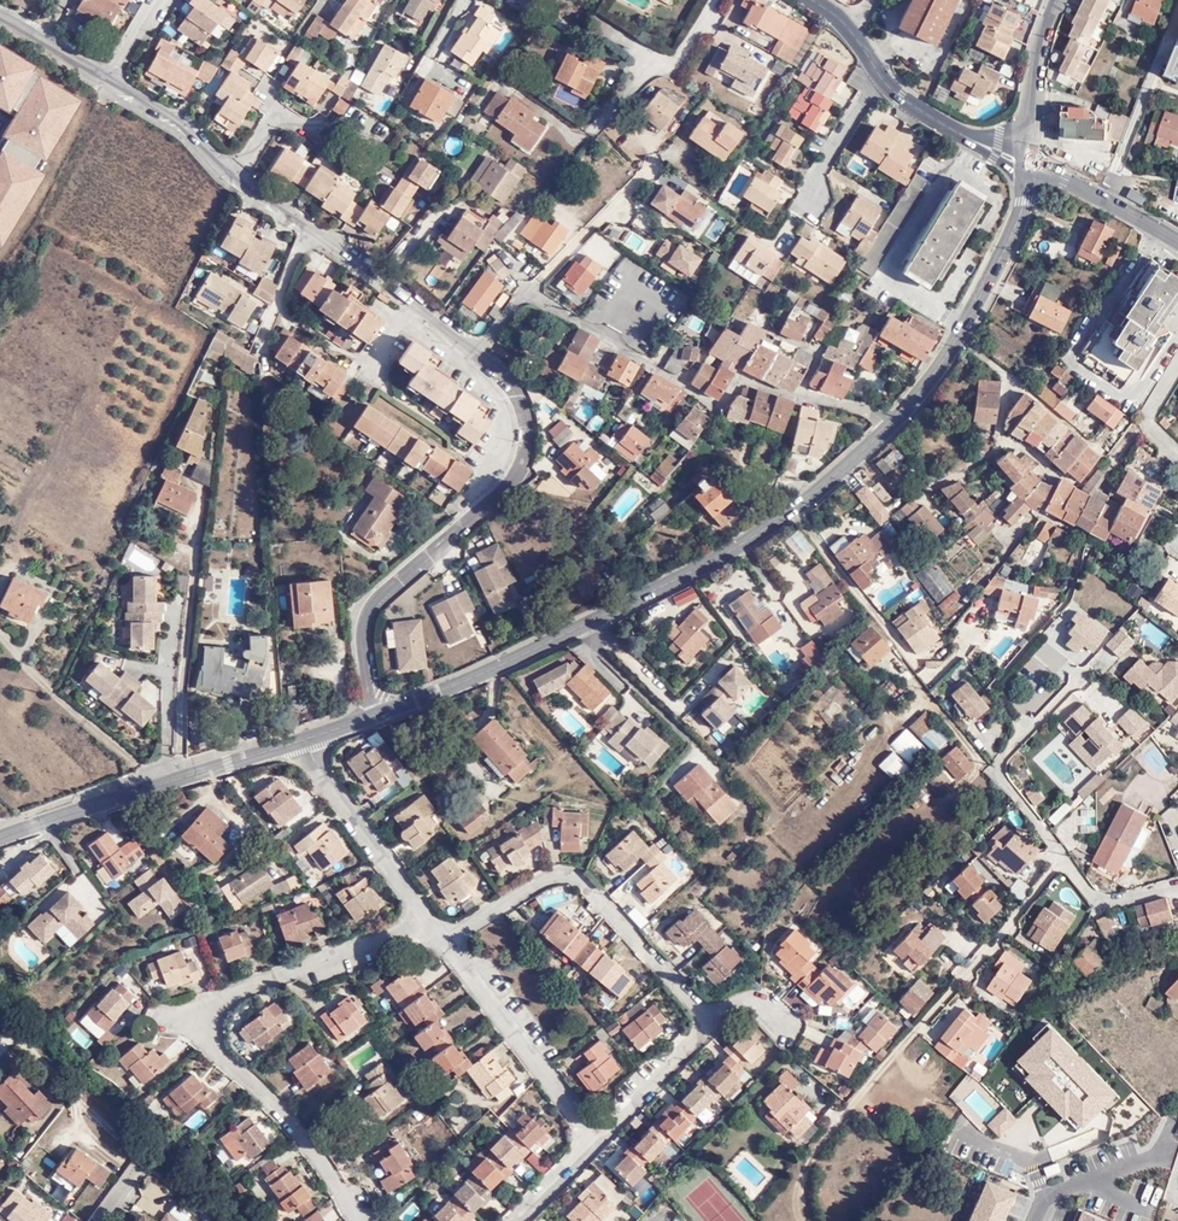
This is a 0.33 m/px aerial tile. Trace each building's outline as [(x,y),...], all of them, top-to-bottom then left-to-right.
[(79,8),(98,21),(97,23),(106,29),(120,8),(108,0),(84,0),(79,8)] [(120,8),(123,10),(129,0),(108,0),(120,8)] [(189,3),(194,6),(179,28),(203,45),(219,23),(229,29),(235,20),(231,17),(218,8),(207,0),(190,0),(189,3)] [(255,13),(264,0),(247,0),(244,5),(255,13)] [(273,0),(272,2),(293,15),(302,0),(273,0)] [(341,4),(360,17),(370,0),(344,0),(341,4)] [(363,19),(375,0),(370,0),(360,17),(363,19)] [(404,9),(417,18),(425,5),(428,7),(432,0),(409,0),(404,9)] [(437,2),(435,0),(432,0),(428,7),(433,10),(437,2)] [(789,64),(797,51),(794,49),(805,30),(762,4),(765,0),(742,0),(740,4),(749,9),(740,23),(753,31),(756,26),(777,39),(769,53),(789,64)] [(899,28),(930,43),(950,0),(912,0),(899,28)] [(1113,0),(1112,0),(1087,0),(1081,11),(1102,22),(1113,0)] [(1143,2),(1140,0),(1135,14),(1147,19),(1147,21),(1157,24),(1167,0),(1144,0),(1143,2)] [(293,15),(272,2),(269,6),(289,20),(293,15)] [(984,25),(1007,36),(1017,16),(990,2),(981,23),(984,25)] [(218,8),(231,17),(233,13),(221,4),(218,8)] [(348,35),(349,34),(360,17),(341,4),(335,13),(333,12),(328,21),(338,28),(348,35)] [(420,20),(428,7),(425,5),(417,18),(420,20)] [(479,7),(473,16),(477,19),(468,31),(466,29),(449,52),(469,67),(479,52),(484,55),(500,32),(490,24),(494,18),(479,7)] [(1090,46),(1102,22),(1081,11),(1075,23),(1078,25),(1072,37),(1075,39),(1090,46)] [(325,19),(316,14),(306,30),(314,36),(325,19)] [(614,14),(608,23),(670,61),(675,52),(614,14)] [(355,38),(366,21),(363,19),(360,17),(349,34),(355,38)] [(972,40),(975,42),(984,25),(981,23),(972,40)] [(1000,58),(1010,37),(1007,36),(984,25),(975,42),(974,44),(1000,58)] [(351,37),(348,35),(338,28),(332,38),(345,47),(351,37)] [(148,69),(168,82),(180,62),(171,57),(174,51),(177,46),(162,36),(154,48),(159,52),(148,69)] [(230,52),(225,60),(241,68),(245,61),(259,69),(271,49),(251,38),(239,57),(230,52)] [(1090,46),(1075,39),(1067,54),(1071,56),(1063,71),(1085,82),(1093,67),(1082,61),(1090,46)] [(293,64),(303,48),(295,43),(284,59),(293,64)] [(361,83),(374,91),(381,80),(384,82),(389,73),(394,76),(406,55),(385,43),(361,83)] [(730,77),(729,79),(750,89),(762,66),(740,55),(738,59),(733,57),(736,51),(725,45),(721,51),(713,47),(700,72),(709,76),(713,69),(730,77)] [(1173,47),(1160,79),(1177,87),(1177,49),(1173,47)] [(10,121),(14,114),(19,117),(12,131),(0,152),(0,247),(5,251),(49,179),(38,173),(44,165),(49,168),(86,107),(37,77),(40,73),(0,48),(0,116),(10,121)] [(271,49),(259,69),(263,71),(275,51),(271,49)] [(171,57),(180,62),(183,56),(174,51),(171,57)] [(552,77),(572,87),(575,82),(587,89),(596,71),(598,72),(603,62),(585,53),(581,62),(574,58),(575,56),(566,51),(552,77)] [(807,84),(828,97),(833,88),(831,86),(837,76),(840,78),(846,68),(820,52),(814,62),(818,64),(812,76),(805,72),(803,70),(797,79),(807,84)] [(183,56),(180,62),(189,68),(193,62),(183,56)] [(220,93),(231,99),(240,104),(247,93),(252,84),(241,77),(240,79),(235,76),(241,68),(225,60),(221,67),(231,74),(220,93)] [(818,64),(814,62),(812,61),(805,72),(812,76),(818,64)] [(196,77),(209,84),(217,70),(204,62),(197,73),(189,68),(180,62),(168,82),(181,90),(182,88),(187,91),(196,77)] [(300,91),(314,70),(304,64),(302,67),(296,63),(285,81),(300,91)] [(1001,74),(982,64),(976,75),(963,69),(958,79),(955,77),(949,88),(957,92),(968,98),(970,93),(982,99),(987,89),(991,91),(1001,74)] [(164,85),(166,86),(168,82),(148,69),(145,73),(152,78),(150,80),(163,87),(164,85)] [(343,75),(349,79),(353,70),(352,69),(346,71),(343,75)] [(324,77),(314,70),(300,91),(315,101),(328,83),(322,79),(324,77)] [(340,96),(341,93),(349,79),(343,75),(341,74),(331,89),(340,96)] [(446,106),(456,112),(464,98),(455,92),(456,91),(430,75),(414,103),(439,119),(446,106)] [(750,89),(729,79),(725,85),(747,96),(750,89)] [(381,80),(374,91),(377,93),(384,82),(381,80)] [(283,85),(298,95),(300,91),(285,81),(283,85)] [(187,92),(187,91),(182,88),(181,90),(168,82),(166,86),(167,86),(166,89),(177,96),(179,93),(184,96),(187,92)] [(575,82),(572,87),(569,92),(582,99),(587,89),(575,82)] [(480,104),(512,126),(528,138),(540,119),(527,110),(530,105),(506,89),(505,92),(494,84),(480,104)] [(826,110),(832,100),(828,97),(807,84),(788,114),(814,130),(820,121),(817,119),(824,109),(826,110)] [(937,86),(931,98),(939,103),(945,90),(937,86)] [(687,100),(663,87),(641,112),(660,128),(687,100)] [(300,91),(298,95),(313,105),(315,101),(300,91)] [(965,102),(968,98),(957,92),(954,96),(965,102)] [(258,108),(263,101),(252,95),(247,93),(240,104),(231,99),(217,121),(236,133),(242,123),(244,124),(249,116),(248,115),(253,105),(258,108)] [(979,103),(982,99),(970,93),(968,98),(979,103)] [(349,103),(339,97),(332,108),(341,114),(349,103)] [(1071,108),(1070,111),(1102,140),(1123,142),(1132,120),(1105,106),(1102,105),(1098,113),(1091,109),(1071,108)] [(739,118),(742,112),(728,106),(725,112),(739,118)] [(710,108),(705,115),(722,128),(728,121),(710,108)] [(1070,111),(1067,108),(1066,108),(1065,129),(1070,129),(1070,139),(1102,140),(1070,111)] [(829,112),(826,110),(824,109),(817,119),(820,121),(814,130),(815,130),(817,132),(829,112)] [(722,128),(705,115),(689,136),(722,161),(743,133),(728,121),(722,128)] [(1159,140),(1174,145),(1173,148),(1177,149),(1177,120),(1167,116),(1166,119),(1156,116),(1149,135),(1159,138),(1159,140)] [(465,117),(460,124),(465,128),(470,120),(465,117)] [(776,121),(771,130),(777,133),(769,146),(764,154),(784,166),(789,157),(786,155),(792,144),(796,145),(802,136),(776,121)] [(895,136),(898,132),(887,125),(883,132),(874,126),(859,151),(878,164),(895,136)] [(528,138),(512,126),(508,132),(525,143),(528,138)] [(777,133),(771,130),(770,129),(762,142),(769,146),(777,133)] [(906,144),(895,136),(878,164),(876,167),(896,180),(911,156),(903,150),(906,144)] [(1174,145),(1159,140),(1157,147),(1172,152),(1173,148),(1174,145)] [(789,157),(796,145),(792,144),(786,155),(789,157)] [(302,182),(312,167),(307,164),(300,159),(302,155),(291,148),(279,167),(298,179),(302,182)] [(398,177),(413,186),(416,180),(420,183),(433,163),(415,152),(398,177)] [(300,159),(307,164),(310,160),(302,155),(300,159)] [(468,181),(474,185),(491,160),(485,156),(468,181)] [(499,202),(524,168),(508,157),(501,167),(491,160),(474,185),(499,202)] [(433,163),(420,183),(425,186),(438,166),(433,163)] [(328,173),(330,169),(323,164),(320,168),(328,173)] [(295,183),(298,179),(279,167),(276,171),(295,183)] [(325,200),(326,201),(340,181),(337,179),(340,175),(330,169),(328,173),(320,168),(318,171),(312,167),(302,182),(300,185),(307,189),(311,185),(328,196),(325,200)] [(777,187),(783,178),(766,168),(763,173),(758,170),(743,194),(752,199),(770,209),(781,190),(777,187)] [(927,179),(916,173),(910,182),(921,189),(927,179)] [(407,194),(413,186),(398,177),(393,184),(392,183),(387,191),(383,188),(377,197),(378,202),(392,211),(397,214),(410,196),(407,194)] [(387,191),(392,183),(388,180),(383,188),(387,191)] [(341,217),(349,222),(360,204),(353,198),(355,195),(348,191),(349,187),(340,181),(326,201),(344,213),(341,217)] [(307,189),(325,200),(328,196),(311,185),(307,189)] [(678,196),(663,185),(650,203),(675,221),(678,218),(690,226),(704,207),(695,200),(697,198),(684,188),(678,196)] [(929,284),(934,276),(974,209),(979,201),(954,185),(949,193),(946,191),(905,257),(908,259),(903,267),(929,284)] [(853,249),(863,255),(874,238),(864,232),(879,209),(855,193),(834,228),(847,236),(850,232),(860,238),(853,249)] [(366,194),(364,198),(372,204),(375,200),(366,194)] [(397,214),(401,218),(414,199),(410,196),(397,214)] [(360,204),(349,222),(356,227),(359,223),(362,218),(380,231),(392,211),(378,202),(377,197),(375,200),(372,204),(364,198),(360,204)] [(766,215),(770,209),(752,199),(750,204),(766,215)] [(324,206),(341,217),(344,213),(326,201),(324,206)] [(447,237),(442,234),(438,239),(443,243),(442,245),(463,259),(482,230),(486,223),(465,209),(447,237)] [(494,234),(500,240),(523,215),(521,214),(515,209),(505,220),(502,224),(494,234)] [(974,209),(934,276),(938,277),(979,211),(974,209)] [(569,228),(554,218),(551,225),(532,213),(518,233),(550,254),(569,228)] [(491,237),(494,234),(502,224),(493,216),(488,219),(486,223),(482,230),(491,237)] [(249,238),(252,233),(238,225),(241,221),(233,217),(217,245),(240,258),(249,238)] [(362,218),(359,223),(377,235),(380,231),(362,218)] [(1109,229),(1088,218),(1070,258),(1091,267),(1109,229)] [(630,248),(646,248),(646,235),(631,235),(630,248)] [(745,235),(732,256),(743,264),(759,274),(773,254),(745,235)] [(805,242),(797,237),(787,251),(795,256),(797,253),(804,258),(801,264),(829,283),(843,260),(821,245),(820,247),(807,239),(805,242)] [(240,258),(238,262),(257,273),(272,245),(264,240),(261,244),(249,238),(240,258)] [(701,259),(679,243),(677,246),(666,239),(656,254),(689,276),(701,259)] [(1120,247),(1114,243),(1104,263),(1109,266),(1120,247)] [(528,280),(539,267),(523,253),(512,266),(528,280)] [(601,266),(584,254),(577,263),(574,261),(556,286),(562,291),(567,285),(580,295),(601,266)] [(743,264),(732,256),(728,262),(739,270),(743,264)] [(1147,257),(1137,274),(1143,278),(1154,262),(1147,257)] [(508,272),(497,258),(488,264),(498,279),(508,272)] [(1156,322),(1152,319),(1161,305),(1166,307),(1169,301),(1165,299),(1172,288),(1176,290),(1177,286),(1177,278),(1154,262),(1143,278),(1137,274),(1114,309),(1109,307),(1089,339),(1088,338),(1079,350),(1125,380),(1148,344),(1145,340),(1156,322)] [(333,283),(335,280),(311,263),(296,284),(303,287),(301,290),(320,302),(333,283)] [(500,284),(483,271),(459,303),(477,315),(500,284)] [(241,293),(226,283),(219,279),(210,274),(196,298),(228,317),(226,321),(240,329),(255,305),(240,295),(241,293)] [(219,279),(226,283),(229,279),(222,275),(219,279)] [(1036,293),(1026,314),(1056,331),(1067,310),(1058,305),(1060,301),(1054,298),(1059,289),(1037,276),(1029,290),(1036,293)] [(263,277),(259,286),(274,294),(278,285),(263,277)] [(320,302),(318,304),(369,339),(383,317),(333,283),(320,302)] [(274,294),(259,286),(255,294),(271,304),(274,294)] [(1165,299),(1169,301),(1176,290),(1172,288),(1165,299)] [(793,304),(798,295),(786,289),(780,301),(793,304)] [(1019,310),(1026,314),(1036,293),(1029,290),(1019,310)] [(779,331),(800,341),(807,327),(806,326),(808,319),(796,312),(803,298),(798,295),(793,304),(779,331)] [(1152,319),(1156,322),(1166,307),(1161,305),(1152,319)] [(823,319),(824,318),(828,311),(823,309),(821,313),(818,312),(816,315),(823,319)] [(924,359),(929,349),(940,332),(908,313),(901,324),(890,318),(880,334),(924,359)] [(813,336),(821,340),(825,333),(827,334),(833,323),(824,318),(823,319),(813,336)] [(738,334),(734,342),(741,346),(731,363),(737,366),(740,367),(756,343),(757,344),(764,331),(746,322),(738,334)] [(218,326),(213,333),(222,338),(230,343),(234,337),(218,326)] [(738,334),(723,326),(707,351),(723,358),(724,359),(734,342),(738,334)] [(579,375),(586,362),(598,339),(578,327),(563,355),(549,348),(537,371),(547,376),(551,378),(557,367),(577,379),(579,375)] [(821,361),(816,369),(825,373),(826,369),(831,360),(845,367),(855,371),(858,365),(873,341),(877,333),(867,327),(858,343),(859,344),(854,353),(839,346),(837,349),(828,345),(821,358),(821,361)] [(276,354),(293,366),(306,347),(308,344),(284,328),(272,346),(279,349),(276,354)] [(774,336),(764,331),(757,344),(766,347),(767,344),(770,342),(774,336)] [(222,338),(213,333),(205,352),(208,354),(212,347),(221,352),(222,338)] [(345,334),(338,343),(342,345),(347,343),(351,339),(345,334)] [(230,343),(222,338),(221,352),(222,354),(250,371),(257,358),(255,357),(230,343)] [(794,345),(781,339),(777,346),(790,352),(794,345)] [(434,353),(418,341),(402,364),(418,375),(413,383),(465,420),(459,430),(477,443),(492,423),(475,409),(481,401),(428,362),(434,353)] [(873,341),(858,365),(871,372),(879,357),(872,353),(877,343),(873,341)] [(741,346),(734,342),(724,359),(723,358),(719,364),(733,371),(737,366),(731,363),(741,346)] [(766,347),(774,351),(777,346),(770,342),(767,344),(766,347)] [(756,343),(740,367),(760,378),(774,351),(766,347),(757,344),(756,343)] [(682,346),(677,345),(671,356),(684,364),(687,360),(681,359),(682,346)] [(698,347),(697,347),(682,346),(681,359),(687,360),(694,361),(696,361),(698,347)] [(777,346),(774,351),(786,357),(788,355),(791,356),(793,353),(790,352),(777,346)] [(306,347),(293,366),(312,379),(325,359),(306,347)] [(790,359),(806,366),(810,359),(811,353),(797,347),(793,353),(791,356),(790,359)] [(774,351),(760,378),(772,383),(777,373),(781,375),(790,359),(791,356),(788,355),(786,357),(774,351)] [(592,365),(586,362),(579,375),(598,386),(605,374),(624,385),(635,365),(616,354),(614,357),(606,353),(597,370),(591,367),(592,365)] [(663,368),(676,376),(682,367),(684,364),(671,356),(663,368)] [(325,359),(312,379),(342,400),(352,385),(343,379),(348,371),(327,357),(325,359)] [(777,373),(772,383),(790,391),(806,366),(790,359),(781,375),(777,373)] [(831,360),(826,369),(840,375),(845,367),(831,360)] [(1057,364),(1054,361),(1049,369),(1059,377),(1052,385),(1062,395),(1076,378),(1057,364)] [(703,390),(715,370),(702,362),(690,383),(703,390)] [(733,371),(719,364),(715,370),(703,390),(703,391),(717,399),(719,396),(733,371)] [(816,369),(809,380),(809,384),(840,397),(850,379),(840,375),(826,369),(825,373),(816,369)] [(203,372),(200,381),(214,386),(217,377),(203,372)] [(685,391),(651,373),(639,393),(650,400),(654,395),(668,403),(663,409),(668,413),(673,407),(680,397),(685,391)] [(545,390),(551,378),(547,376),(541,387),(545,390)] [(993,421),(998,380),(976,377),(972,418),(993,421)] [(1037,381),(1031,389),(1052,407),(1058,401),(1059,399),(1037,381)] [(739,396),(752,401),(756,390),(742,386),(739,396)] [(781,430),(791,401),(757,389),(756,390),(752,401),(746,417),(781,430)] [(1085,406),(1103,421),(1114,406),(1095,391),(1085,406)] [(1008,429),(1031,399),(1022,393),(1008,408),(1002,422),(1008,429)] [(654,395),(650,400),(663,409),(668,403),(654,395)] [(208,484),(210,460),(198,455),(204,400),(196,396),(174,444),(188,450),(186,454),(192,456),(190,460),(194,461),(189,474),(208,484)] [(673,407),(683,416),(692,406),(687,402),(680,397),(673,407)] [(1034,401),(1031,399),(1008,429),(1021,437),(1042,409),(1034,401)] [(1052,407),(1066,419),(1071,412),(1058,401),(1052,407)] [(390,448),(388,450),(394,454),(396,452),(407,459),(405,461),(420,472),(424,467),(460,492),(475,470),(440,445),(436,449),(372,404),(357,425),(390,448)] [(674,426),(693,440),(701,425),(706,416),(692,406),(683,416),(674,426)] [(1110,426),(1121,411),(1114,406),(1103,421),(1110,426)] [(818,412),(801,407),(790,444),(789,447),(792,448),(795,443),(806,446),(804,452),(814,455),(815,452),(818,453),(820,448),(822,449),(824,446),(828,447),(835,426),(821,421),(820,423),(815,421),(818,412)] [(1050,417),(1042,409),(1021,437),(1033,445),(1053,419),(1050,417)] [(1164,416),(1159,420),(1166,427),(1171,423),(1164,416)] [(1063,427),(1053,419),(1033,445),(1042,452),(1063,427)] [(648,439),(630,425),(628,427),(622,423),(613,434),(618,440),(614,445),(632,460),(648,439)] [(688,448),(693,440),(674,426),(669,433),(688,448)] [(1071,434),(1063,427),(1042,452),(1051,460),(1071,434)] [(560,449),(574,437),(566,428),(552,440),(560,449)] [(1073,435),(1071,434),(1051,460),(1063,470),(1065,469),(1084,446),(1073,435)] [(986,448),(990,441),(981,435),(973,445),(981,452),(986,448)] [(778,449),(787,452),(789,447),(790,444),(781,442),(778,449)] [(792,448),(804,452),(806,446),(795,443),(792,448)] [(585,454),(575,444),(557,460),(572,477),(569,480),(576,488),(593,490),(600,484),(588,470),(600,458),(592,449),(585,454)] [(1097,457),(1084,446),(1065,469),(1078,481),(1097,457)] [(1015,459),(1020,455),(1014,448),(1010,452),(1015,459)] [(655,449),(647,459),(649,461),(658,451),(655,449)] [(1028,467),(1029,469),(1035,462),(1023,453),(1020,455),(1015,459),(1010,452),(1005,449),(1000,454),(997,451),(991,456),(996,461),(1010,478),(1013,481),(1028,467)] [(654,469),(665,479),(679,459),(668,452),(654,469)] [(192,456),(186,454),(183,460),(189,462),(190,460),(192,456)] [(886,455),(879,461),(890,473),(896,467),(886,455)] [(890,473),(879,461),(878,459),(872,464),(883,478),(890,473)] [(418,475),(420,472),(405,461),(403,465),(418,475)] [(1005,483),(1010,478),(996,461),(991,466),(1005,483)] [(1111,469),(1103,462),(1080,489),(1088,493),(1086,495),(1074,523),(1087,532),(1102,503),(1090,495),(1095,488),(1103,476),(1106,477),(1111,469)] [(179,471),(165,463),(159,475),(164,478),(155,497),(185,512),(194,491),(175,482),(179,471)] [(1134,502),(1146,481),(1129,472),(1130,469),(1123,464),(1113,481),(1110,488),(1134,502)] [(1022,498),(1036,480),(1029,469),(1028,467),(1013,481),(1008,485),(1017,494),(1005,509),(1016,519),(1027,507),(1020,500),(1022,498)] [(649,476),(659,485),(665,479),(654,469),(649,476)] [(709,483),(704,478),(698,483),(702,489),(695,495),(721,527),(739,511),(712,480),(709,483)] [(372,479),(369,484),(403,507),(406,502),(372,479)] [(1043,507),(1061,518),(1073,487),(1060,479),(1054,487),(1043,507)] [(1033,509),(1036,504),(1047,486),(1036,480),(1022,498),(1033,509)] [(969,521),(985,506),(980,500),(975,504),(955,481),(939,486),(969,521)] [(1159,488),(1146,481),(1134,502),(1110,488),(1108,492),(1121,499),(1116,510),(1107,529),(1134,543),(1151,510),(1147,508),(1159,488)] [(851,488),(854,492),(862,486),(859,482),(851,488)] [(881,500),(886,496),(875,482),(869,487),(881,500)] [(403,507),(369,484),(362,493),(370,499),(349,530),(369,545),(379,531),(384,534),(403,507)] [(862,486),(854,492),(869,511),(868,512),(878,525),(885,519),(883,516),(886,513),(863,485),(862,486)] [(1040,506),(1043,507),(1054,487),(1050,487),(1047,486),(1036,504),(1040,506)] [(1061,518),(1073,525),(1074,523),(1086,495),(1079,491),(1073,487),(1061,518)] [(1107,494),(1095,488),(1090,495),(1102,503),(1105,496),(1107,494)] [(986,497),(990,502),(998,494),(995,490),(986,497)] [(1087,532),(1103,538),(1107,529),(1116,510),(1113,508),(1115,502),(1105,496),(1102,503),(1087,532)] [(909,497),(899,507),(904,514),(906,515),(906,517),(926,541),(941,528),(921,504),(917,506),(909,497)] [(671,512),(664,502),(650,515),(656,524),(671,512)] [(981,521),(987,527),(992,522),(991,521),(996,515),(987,505),(985,506),(969,521),(964,525),(971,532),(975,529),(973,527),(981,521)] [(899,507),(890,517),(894,522),(904,514),(899,507)] [(1012,524),(1016,519),(1005,509),(1000,514),(1012,524)] [(889,521),(881,527),(890,537),(897,531),(889,521)] [(1054,527),(1046,522),(1037,537),(1045,543),(1050,536),(1054,527)] [(1067,535),(1054,527),(1050,536),(1057,540),(1060,535),(1065,537),(1067,535)] [(891,545),(879,528),(866,537),(862,532),(855,537),(854,536),(846,542),(832,552),(860,587),(870,580),(867,574),(864,571),(867,568),(869,567),(863,560),(876,550),(879,554),(891,545)] [(369,545),(349,530),(346,536),(366,550),(369,545)] [(388,537),(384,534),(379,531),(369,545),(377,551),(388,537)] [(803,564),(816,552),(800,533),(786,544),(803,564)] [(832,552),(846,542),(840,536),(827,545),(832,552)] [(1050,536),(1045,543),(1047,544),(1052,548),(1057,540),(1050,536)] [(506,587),(516,581),(498,544),(482,551),(488,566),(484,568),(474,573),(485,596),(487,595),(492,592),(498,607),(512,599),(506,587)] [(601,558),(606,564),(617,555),(613,549),(601,558)] [(488,566),(482,551),(477,554),(484,568),(488,566)] [(1050,553),(1045,551),(1040,561),(1046,563),(1050,553)] [(937,600),(951,589),(935,568),(931,571),(925,564),(914,573),(937,600)] [(824,619),(828,625),(844,614),(837,604),(846,598),(822,565),(807,576),(812,584),(817,581),(825,593),(820,596),(824,603),(807,615),(815,626),(824,619)] [(129,610),(160,610),(163,611),(163,600),(155,600),(155,573),(134,573),(134,595),(129,595),(129,610)] [(987,582),(979,591),(999,597),(996,606),(1017,613),(1016,618),(1014,622),(1025,625),(1027,619),(1033,599),(1002,589),(1005,577),(993,574),(987,582)] [(326,578),(292,582),(295,613),(290,614),(291,628),(314,626),(313,621),(331,619),(326,578)] [(1175,584),(1176,583),(1169,578),(1153,599),(1177,616),(1177,586),(1175,584)] [(49,596),(15,579),(2,606),(11,611),(7,620),(27,630),(38,606),(43,609),(49,596)] [(295,613),(292,582),(286,583),(290,614),(295,613)] [(1131,582),(1124,592),(1135,600),(1142,590),(1131,582)] [(1056,592),(1057,589),(1055,587),(1037,584),(1035,594),(1046,595),(1047,591),(1056,592)] [(465,613),(475,608),(466,589),(454,595),(455,599),(445,604),(443,600),(436,603),(440,613),(435,616),(450,644),(474,632),(465,613)] [(678,609),(699,599),(694,591),(674,600),(678,609)] [(958,597),(953,591),(936,605),(940,610),(958,597)] [(492,592),(487,595),(496,612),(501,610),(498,607),(492,592)] [(755,600),(749,592),(731,605),(759,647),(761,646),(766,653),(775,646),(770,639),(784,630),(769,608),(762,613),(753,602),(755,600)] [(455,599),(454,595),(443,600),(445,604),(455,599)] [(1140,596),(1136,602),(1145,610),(1150,604),(1140,596)] [(514,604),(512,599),(498,607),(501,610),(514,604)] [(915,602),(922,612),(926,609),(918,599),(915,602)] [(1037,600),(1033,599),(1027,619),(1031,620),(1037,600)] [(952,601),(940,610),(946,616),(957,607),(952,601)] [(920,614),(922,612),(915,602),(901,612),(905,618),(893,627),(915,653),(938,636),(926,622),(924,624),(921,620),(923,618),(920,614)] [(431,606),(435,616),(440,613),(436,603),(431,606)] [(524,619),(533,616),(528,605),(520,609),(524,619)] [(1017,613),(996,606),(995,612),(1016,618),(1017,613)] [(129,610),(125,610),(125,625),(131,624),(131,647),(152,647),(152,621),(161,621),(160,610),(129,610)] [(698,611),(693,615),(705,627),(709,622),(698,611)] [(905,618),(901,612),(889,621),(893,627),(905,618)] [(1067,633),(1072,635),(1082,643),(1092,651),(1103,637),(1092,626),(1075,613),(1069,619),(1075,624),(1067,633)] [(705,627),(693,615),(681,629),(685,633),(677,643),(685,652),(681,657),(688,664),(709,641),(700,632),(705,627)] [(1149,620),(1141,631),(1164,648),(1172,638),(1149,620)] [(400,674),(428,668),(420,622),(392,626),(400,674)] [(852,646),(864,661),(869,667),(888,651),(872,630),(852,646)] [(1136,643),(1120,630),(1106,643),(1119,658),(1136,643)] [(202,687),(258,700),(268,660),(265,660),(265,634),(249,635),(250,649),(245,649),(244,656),(249,658),(246,673),(222,669),(222,649),(203,647),(202,687)] [(823,656),(834,643),(828,634),(815,645),(823,656)] [(1072,635),(1069,639),(1079,647),(1082,643),(1072,635)] [(1079,647),(1069,639),(1066,643),(1077,651),(1079,647)] [(826,660),(823,656),(815,645),(814,643),(802,651),(807,659),(805,661),(806,662),(811,669),(814,672),(826,660)] [(859,665),(864,661),(852,646),(847,650),(859,665)] [(981,652),(974,646),(967,655),(974,661),(981,652)] [(962,657),(951,668),(956,673),(967,663),(962,657)] [(1172,702),(1173,703),(1177,697),(1177,660),(1170,660),(1166,665),(1162,661),(1154,661),(1150,666),(1142,658),(1125,676),(1133,683),(1135,681),(1154,699),(1161,692),(1172,702)] [(97,693),(108,703),(131,676),(124,670),(117,678),(98,661),(85,675),(100,689),(97,693)] [(578,675),(583,670),(574,662),(569,667),(578,675)] [(811,669),(806,662),(799,669),(805,674),(811,669)] [(561,679),(568,685),(584,700),(581,703),(593,713),(610,695),(591,677),(595,673),(587,665),(583,670),(578,675),(569,667),(567,665),(546,675),(551,684),(561,679)] [(718,732),(737,714),(729,707),(730,707),(735,701),(737,703),(754,686),(736,669),(701,703),(709,710),(703,717),(718,732)] [(800,680),(805,674),(799,669),(794,674),(800,680)] [(542,697),(555,692),(551,684),(546,675),(535,681),(542,697)] [(131,676),(108,703),(119,713),(123,708),(140,723),(153,707),(134,690),(139,684),(131,676)] [(555,692),(568,685),(561,679),(551,684),(555,692)] [(985,709),(984,708),(976,698),(962,679),(950,687),(952,691),(948,694),(969,720),(985,709)] [(898,696),(904,691),(894,681),(887,687),(892,694),(895,692),(898,696)] [(934,685),(928,691),(934,699),(941,693),(934,685)] [(984,708),(992,702),(985,691),(976,698),(984,708)] [(338,697),(340,715),(345,710),(347,706),(347,695),(338,697)] [(1171,715),(1177,709),(1177,708),(1173,703),(1172,702),(1165,709),(1171,715)] [(1099,727),(1094,720),(1087,714),(1090,711),(1082,703),(1065,719),(1078,734),(1079,735),(1080,734),(1087,728),(1092,734),(1085,739),(1082,743),(1099,762),(1100,763),(1122,744),(1103,723),(1099,727)] [(1143,725),(1147,721),(1130,706),(1117,719),(1136,738),(1146,729),(1143,725)] [(609,725),(619,714),(613,709),(603,719),(609,725)] [(911,726),(937,752),(953,735),(928,710),(911,726)] [(630,720),(621,712),(619,714),(609,725),(604,731),(609,736),(613,732),(617,735),(615,737),(626,748),(629,744),(646,760),(653,767),(671,747),(660,736),(654,740),(646,732),(632,718),(630,720)] [(512,770),(523,780),(534,767),(536,769),(548,757),(546,756),(542,753),(536,759),(529,753),(531,751),(495,716),(475,738),(492,755),(488,759),(507,775),(512,770)] [(1097,717),(1094,720),(1099,727),(1103,723),(1097,717)] [(651,727),(646,732),(654,740),(660,736),(651,727)] [(905,731),(891,747),(913,766),(927,750),(905,731)] [(1079,735),(1078,734),(1070,742),(1093,768),(1099,762),(1082,743),(1085,739),(1080,734),(1079,735)] [(626,748),(615,737),(610,743),(621,753),(625,749),(626,748)] [(1177,789),(1177,772),(1155,737),(1138,748),(1169,795),(1177,789)] [(400,758),(385,739),(367,751),(364,749),(349,759),(366,783),(373,778),(382,789),(399,777),(390,764),(400,758)] [(643,764),(646,760),(629,744),(626,748),(625,749),(643,764)] [(958,780),(973,767),(956,746),(941,758),(958,780)] [(893,753),(878,768),(895,784),(910,769),(893,753)] [(1131,753),(1117,765),(1123,772),(1137,759),(1131,753)] [(695,795),(705,808),(719,824),(737,809),(699,764),(674,785),(687,802),(695,795)] [(416,780),(405,765),(399,769),(403,775),(399,777),(407,788),(416,780)] [(1090,780),(1096,786),(1104,778),(1098,772),(1090,780)] [(288,794),(276,778),(259,790),(264,798),(260,801),(267,810),(271,807),(281,821),(303,806),(293,791),(288,794)] [(1078,791),(1084,797),(1096,786),(1090,780),(1078,791)] [(1034,808),(1045,800),(1036,788),(1025,796),(1034,808)] [(426,816),(437,807),(425,792),(409,805),(406,802),(393,812),(406,829),(404,832),(403,836),(409,841),(414,840),(417,844),(435,830),(429,823),(431,821),(426,816)] [(697,814),(705,808),(695,795),(687,802),(697,814)] [(466,818),(477,833),(500,816),(489,801),(466,818)] [(1113,872),(1119,863),(1142,825),(1148,816),(1124,802),(1090,858),(1097,862),(1105,867),(1113,872)] [(232,844),(222,835),(215,829),(220,824),(226,830),(230,824),(208,805),(182,833),(197,845),(199,843),(218,860),(232,844)] [(567,807),(555,806),(553,824),(565,824),(564,841),(582,842),(583,834),(590,834),(591,812),(566,811),(567,807)] [(766,834),(780,820),(771,812),(769,814),(758,827),(766,834)] [(529,826),(531,830),(541,844),(547,840),(539,819),(529,826)] [(323,868),(346,852),(325,823),(293,846),(300,855),(309,849),(323,868)] [(522,835),(520,832),(514,823),(505,829),(509,835),(480,854),(486,863),(493,858),(500,869),(514,861),(516,863),(519,864),(523,863),(524,859),(523,857),(534,850),(533,849),(541,844),(531,830),(522,835)] [(215,829),(222,835),(226,830),(220,824),(215,829)] [(1142,825),(1119,863),(1125,866),(1130,865),(1151,831),(1142,825)] [(529,826),(520,832),(522,835),(531,830),(529,826)] [(116,828),(108,833),(113,842),(122,837),(116,828)] [(994,845),(998,849),(1004,855),(1018,840),(1007,830),(994,845)] [(125,864),(133,857),(122,843),(114,849),(100,832),(80,848),(95,868),(100,864),(112,877),(119,872),(115,867),(122,861),(125,864)] [(133,857),(141,851),(130,836),(122,843),(133,857)] [(647,850),(633,836),(606,861),(615,870),(619,867),(625,873),(639,860),(652,873),(638,886),(643,892),(639,895),(648,907),(676,880),(660,863),(665,858),(652,846),(647,850)] [(1004,855),(998,849),(991,856),(997,863),(1001,860),(1012,870),(1017,866),(1025,873),(1040,855),(1028,842),(1025,847),(1018,840),(1004,855)] [(581,849),(582,842),(564,841),(563,848),(581,849)] [(968,849),(982,863),(987,857),(974,843),(968,849)] [(55,868),(39,851),(29,860),(26,857),(13,868),(17,873),(9,880),(5,876),(0,880),(0,904),(4,901),(6,903),(20,891),(21,893),(35,880),(38,884),(55,868)] [(463,873),(450,857),(434,869),(441,879),(438,882),(451,899),(456,895),(461,900),(472,891),(469,888),(476,883),(466,870),(463,873)] [(239,907),(274,882),(260,861),(225,886),(239,907)] [(104,884),(112,877),(100,864),(95,868),(93,870),(104,884)] [(969,898),(973,902),(976,905),(988,894),(974,877),(976,874),(968,865),(952,882),(961,890),(958,892),(967,901),(969,898)] [(134,879),(143,891),(128,903),(138,917),(159,901),(170,917),(184,907),(162,877),(156,881),(147,869),(134,879)] [(279,894),(294,888),(290,878),(275,885),(279,894)] [(1019,878),(1009,889),(1025,905),(1036,892),(1019,878)] [(384,904),(366,881),(356,890),(352,887),(347,891),(344,887),(336,894),(357,918),(366,911),(370,916),(384,904)] [(328,900),(333,897),(329,890),(324,893),(328,900)] [(998,898),(991,890),(988,894),(976,905),(974,907),(981,915),(978,918),(986,926),(1003,908),(996,901),(998,898)] [(65,924),(80,939),(94,926),(96,924),(87,915),(84,918),(77,912),(83,906),(70,892),(45,915),(43,913),(30,926),(45,943),(65,924)] [(1167,898),(1136,907),(1140,919),(1150,917),(1153,925),(1174,919),(1167,898)] [(1040,924),(1032,937),(1053,950),(1076,915),(1054,901),(1049,909),(1045,906),(1035,921),(1040,924)] [(945,921),(951,915),(940,903),(934,910),(945,921)] [(277,909),(274,904),(262,907),(264,914),(277,909)] [(311,913),(310,909),(280,919),(289,947),(302,943),(301,938),(315,933),(318,938),(327,934),(318,911),(311,913)] [(723,971),(739,957),(729,947),(726,949),(718,942),(721,939),(708,926),(706,928),(698,920),(700,918),(692,909),(679,920),(676,918),(664,930),(674,942),(677,939),(683,946),(692,939),(709,957),(700,964),(706,973),(704,975),(713,984),(725,974),(723,971)] [(540,931),(588,973),(589,972),(604,955),(586,939),(587,938),(557,911),(540,931)] [(1113,913),(1098,921),(1112,946),(1122,943),(1115,930),(1121,927),(1113,913)] [(1150,917),(1140,919),(1143,928),(1153,925),(1150,917)] [(1027,933),(1032,937),(1040,924),(1035,921),(1027,933)] [(915,958),(909,964),(908,966),(917,975),(950,940),(938,928),(932,936),(921,925),(896,951),(904,960),(910,953),(915,958)] [(835,1004),(850,988),(834,970),(831,973),(827,968),(819,975),(807,963),(813,957),(806,950),(809,947),(792,930),(776,946),(779,950),(774,955),(778,959),(776,962),(791,978),(789,980),(804,996),(807,993),(819,1005),(822,1002),(827,1007),(833,1002),(835,1004)] [(257,954),(251,937),(242,940),(241,935),(239,931),(221,937),(229,960),(244,956),(245,958),(257,954)] [(242,940),(251,937),(250,931),(241,935),(242,940)] [(1147,934),(1132,940),(1137,953),(1151,947),(1147,934)] [(186,936),(177,940),(180,948),(189,945),(186,936)] [(1112,957),(1096,940),(1071,965),(1087,982),(1112,957)] [(1006,992),(1017,1000),(1032,978),(1020,970),(1025,962),(1005,949),(995,963),(1001,966),(987,987),(1003,997),(1006,992)] [(1168,954),(1171,961),(1177,959),(1177,949),(1168,954)] [(904,960),(909,964),(915,958),(910,953),(904,960)] [(196,981),(204,978),(199,961),(190,964),(186,954),(154,964),(159,980),(168,977),(169,981),(186,976),(187,980),(195,978),(196,981)] [(604,955),(589,972),(620,998),(623,993),(625,994),(631,987),(627,983),(632,978),(605,954),(604,955)] [(1168,958),(1151,970),(1155,976),(1156,977),(1173,964),(1168,958)] [(540,971),(547,981),(557,974),(549,964),(540,971)] [(1155,976),(1151,970),(1149,968),(1140,977),(1145,983),(1155,976)] [(483,1083),(491,1094),(497,1101),(509,1092),(503,1084),(512,1078),(502,1066),(499,1068),(491,1058),(494,1056),(488,1048),(471,1062),(464,1054),(461,1057),(448,1042),(452,1039),(445,1031),(442,1032),(431,1019),(441,1012),(436,1004),(431,1007),(426,1000),(420,992),(424,989),(418,981),(413,984),(410,980),(402,970),(388,980),(385,976),(378,980),(384,987),(393,998),(396,995),(401,992),(407,1001),(403,1004),(400,1006),(408,1017),(412,1022),(420,1017),(425,1024),(412,1034),(423,1049),(430,1043),(437,1051),(429,1057),(440,1073),(449,1067),(455,1075),(464,1068),(479,1086),(483,1083)] [(1171,987),(1177,993),(1177,980),(1177,981),(1172,977),(1167,984),(1171,987)] [(384,987),(378,980),(376,978),(368,985),(375,994),(384,987)] [(129,998),(134,992),(125,983),(119,990),(117,988),(103,1003),(102,1002),(91,1012),(111,1030),(123,1017),(120,1013),(132,1001),(129,998)] [(840,999),(850,1010),(868,996),(859,984),(840,999)] [(901,1007),(915,1021),(936,999),(922,985),(901,1007)] [(1171,987),(1167,992),(1177,1000),(1177,993),(1171,987)] [(396,995),(403,1004),(407,1001),(401,992),(396,995)] [(1014,1004),(1017,1000),(1006,992),(1003,997),(1014,1004)] [(1165,1002),(1151,996),(1147,1006),(1160,1012),(1165,1002)] [(334,1039),(360,1018),(344,997),(327,1010),(324,1006),(315,1013),(334,1039)] [(431,1007),(436,1004),(431,997),(426,1000),(431,1007)] [(250,1044),(282,1017),(267,1001),(258,1008),(254,1004),(246,1010),(250,1014),(231,1028),(240,1041),(244,1037),(250,1044)] [(404,1020),(408,1017),(400,1006),(396,1010),(404,1020)] [(966,1007),(934,1045),(952,1059),(959,1051),(963,1053),(969,1046),(971,1047),(985,1031),(991,1023),(980,1013),(977,1017),(966,1007)] [(868,1027),(880,1014),(876,1010),(864,1023),(868,1027)] [(662,1024),(655,1012),(622,1033),(635,1052),(648,1044),(646,1041),(657,1034),(654,1029),(662,1024)] [(855,1049),(863,1055),(868,1058),(873,1052),(877,1055),(899,1032),(880,1014),(868,1027),(872,1031),(867,1035),(866,1033),(859,1039),(857,1037),(847,1045),(837,1039),(829,1053),(824,1050),(815,1064),(823,1069),(825,1065),(848,1079),(857,1064),(850,1057),(855,1049)] [(1055,1023),(1016,1059),(1048,1094),(1064,1112),(1070,1108),(1082,1122),(1118,1087),(1055,1023)] [(1013,1030),(1008,1027),(1003,1034),(1008,1037),(1013,1030)] [(602,1044),(609,1037),(601,1028),(594,1035),(602,1044)] [(988,1034),(985,1031),(971,1047),(975,1050),(988,1034)] [(687,1097),(672,1113),(673,1115),(667,1122),(662,1117),(644,1136),(648,1140),(641,1149),(638,1146),(630,1155),(627,1152),(619,1161),(621,1162),(611,1172),(628,1188),(638,1177),(632,1171),(639,1164),(646,1170),(661,1154),(657,1150),(667,1140),(676,1147),(685,1138),(681,1135),(689,1127),(687,1126),(692,1121),(701,1128),(709,1120),(701,1112),(709,1104),(706,1102),(713,1095),(726,1107),(741,1091),(735,1086),(737,1085),(733,1082),(741,1073),(742,1075),(760,1056),(743,1039),(732,1051),(728,1047),(721,1054),(728,1061),(720,1069),(723,1072),(718,1079),(715,1076),(706,1086),(699,1079),(691,1088),(697,1093),(690,1100),(687,1097)] [(130,1042),(126,1044),(135,1054),(138,1051),(130,1042)] [(296,1086),(321,1068),(301,1042),(282,1057),(286,1062),(281,1067),(296,1086)] [(120,1065),(126,1073),(133,1081),(134,1083),(161,1063),(153,1053),(150,1056),(143,1048),(138,1051),(135,1054),(126,1044),(109,1057),(118,1067),(120,1065)] [(320,1059),(327,1054),(320,1044),(314,1049),(320,1059)] [(603,1078),(616,1069),(610,1061),(607,1063),(602,1056),(605,1053),(598,1044),(585,1052),(592,1063),(575,1075),(590,1093),(606,1082),(603,1078)] [(857,1064),(863,1055),(855,1049),(850,1057),(857,1064)] [(959,1051),(952,1059),(959,1065),(966,1057),(963,1053),(959,1051)] [(84,1056),(77,1062),(83,1069),(90,1063),(84,1056)] [(337,1068),(342,1064),(336,1056),(331,1059),(337,1068)] [(386,1114),(403,1100),(394,1087),(390,1089),(379,1076),(382,1073),(376,1065),(362,1075),(372,1089),(361,1097),(367,1105),(362,1109),(371,1121),(384,1111),(386,1114)] [(802,1105),(797,1099),(793,1096),(801,1087),(787,1072),(778,1082),(782,1086),(763,1105),(771,1113),(769,1116),(789,1135),(797,1143),(811,1129),(804,1120),(812,1113),(806,1107),(803,1104),(802,1105)] [(16,1121),(27,1112),(31,1118),(45,1107),(31,1089),(24,1094),(8,1073),(0,1079),(0,1101),(2,1102),(16,1121)] [(133,1081),(126,1073),(120,1077),(127,1086),(133,1081)] [(161,1093),(177,1113),(189,1102),(196,1109),(211,1096),(204,1089),(203,1090),(194,1080),(193,1082),(185,1073),(161,1093)] [(327,1077),(315,1084),(323,1097),(335,1089),(327,1077)] [(479,1086),(487,1097),(491,1094),(483,1083),(479,1086)] [(842,1089),(835,1098),(843,1105),(854,1092),(849,1087),(844,1091),(842,1089)] [(171,1118),(177,1113),(161,1093),(154,1099),(171,1118)] [(799,1095),(797,1099),(802,1105),(803,1104),(806,1107),(809,1105),(799,1095)] [(16,1121),(2,1102),(0,1104),(0,1112),(10,1125),(16,1121)] [(511,1116),(519,1107),(515,1103),(506,1111),(511,1116)] [(1007,1106),(989,1122),(999,1135),(1019,1119),(1007,1106)] [(673,1115),(672,1113),(668,1110),(662,1117),(667,1122),(673,1115)] [(461,1220),(462,1220),(466,1220),(471,1217),(468,1214),(480,1201),(483,1204),(492,1197),(482,1187),(494,1175),(498,1179),(507,1171),(503,1166),(515,1155),(518,1158),(528,1149),(532,1153),(538,1147),(534,1143),(546,1129),(537,1119),(531,1124),(518,1111),(511,1118),(515,1122),(507,1130),(514,1137),(506,1146),(498,1139),(487,1151),(494,1159),(486,1166),(479,1158),(466,1172),(477,1183),(470,1191),(463,1184),(450,1196),(458,1203),(451,1210),(443,1204),(430,1216),(435,1220),(460,1220),(461,1220)] [(245,1159),(266,1144),(259,1135),(256,1138),(247,1126),(250,1123),(245,1115),(215,1137),(232,1161),(242,1154),(245,1159)] [(789,1135),(769,1116),(766,1118),(786,1138),(789,1135)] [(514,1137),(507,1130),(498,1139),(506,1146),(514,1137)] [(384,1190),(405,1178),(400,1166),(403,1164),(392,1144),(381,1150),(379,1146),(363,1155),(367,1163),(371,1162),(375,1169),(381,1166),(385,1175),(378,1179),(384,1190)] [(57,1170),(79,1186),(86,1176),(100,1187),(112,1172),(80,1147),(70,1160),(66,1156),(57,1170)] [(543,1165),(549,1157),(541,1149),(535,1156),(543,1165)] [(487,1151),(479,1158),(486,1166),(494,1159),(487,1151)] [(461,1167),(466,1172),(479,1158),(474,1153),(461,1167)] [(244,1173),(262,1160),(259,1157),(243,1169),(244,1173)] [(255,1166),(262,1175),(273,1168),(266,1157),(255,1166)] [(1061,1169),(1058,1161),(1043,1166),(1046,1174),(1061,1169)] [(282,1213),(289,1207),(303,1197),(305,1196),(297,1185),(294,1187),(283,1170),(280,1173),(276,1166),(273,1168),(262,1175),(261,1176),(265,1184),(264,1185),(276,1202),(274,1204),(282,1213)] [(73,1193),(79,1186),(57,1170),(52,1177),(73,1193)] [(965,1220),(1001,1220),(1014,1188),(984,1175),(965,1220)] [(596,1177),(587,1187),(601,1201),(599,1204),(609,1213),(620,1201),(596,1177)] [(587,1187),(580,1193),(586,1201),(579,1207),(578,1206),(563,1220),(601,1220),(609,1213),(599,1204),(601,1201),(587,1187)] [(52,1217),(34,1201),(31,1205),(15,1191),(0,1208),(0,1211),(11,1220),(49,1220),(52,1217)] [(303,1197),(289,1207),(296,1216),(309,1207),(303,1197)] [(1110,1218),(1082,1206),(1075,1220),(1109,1220),(1110,1218)] [(310,1211),(296,1220),(318,1220),(310,1211)] [(153,1216),(148,1212),(143,1218),(147,1220),(149,1220),(153,1216)] [(171,1212),(165,1220),(184,1220),(171,1212)]
